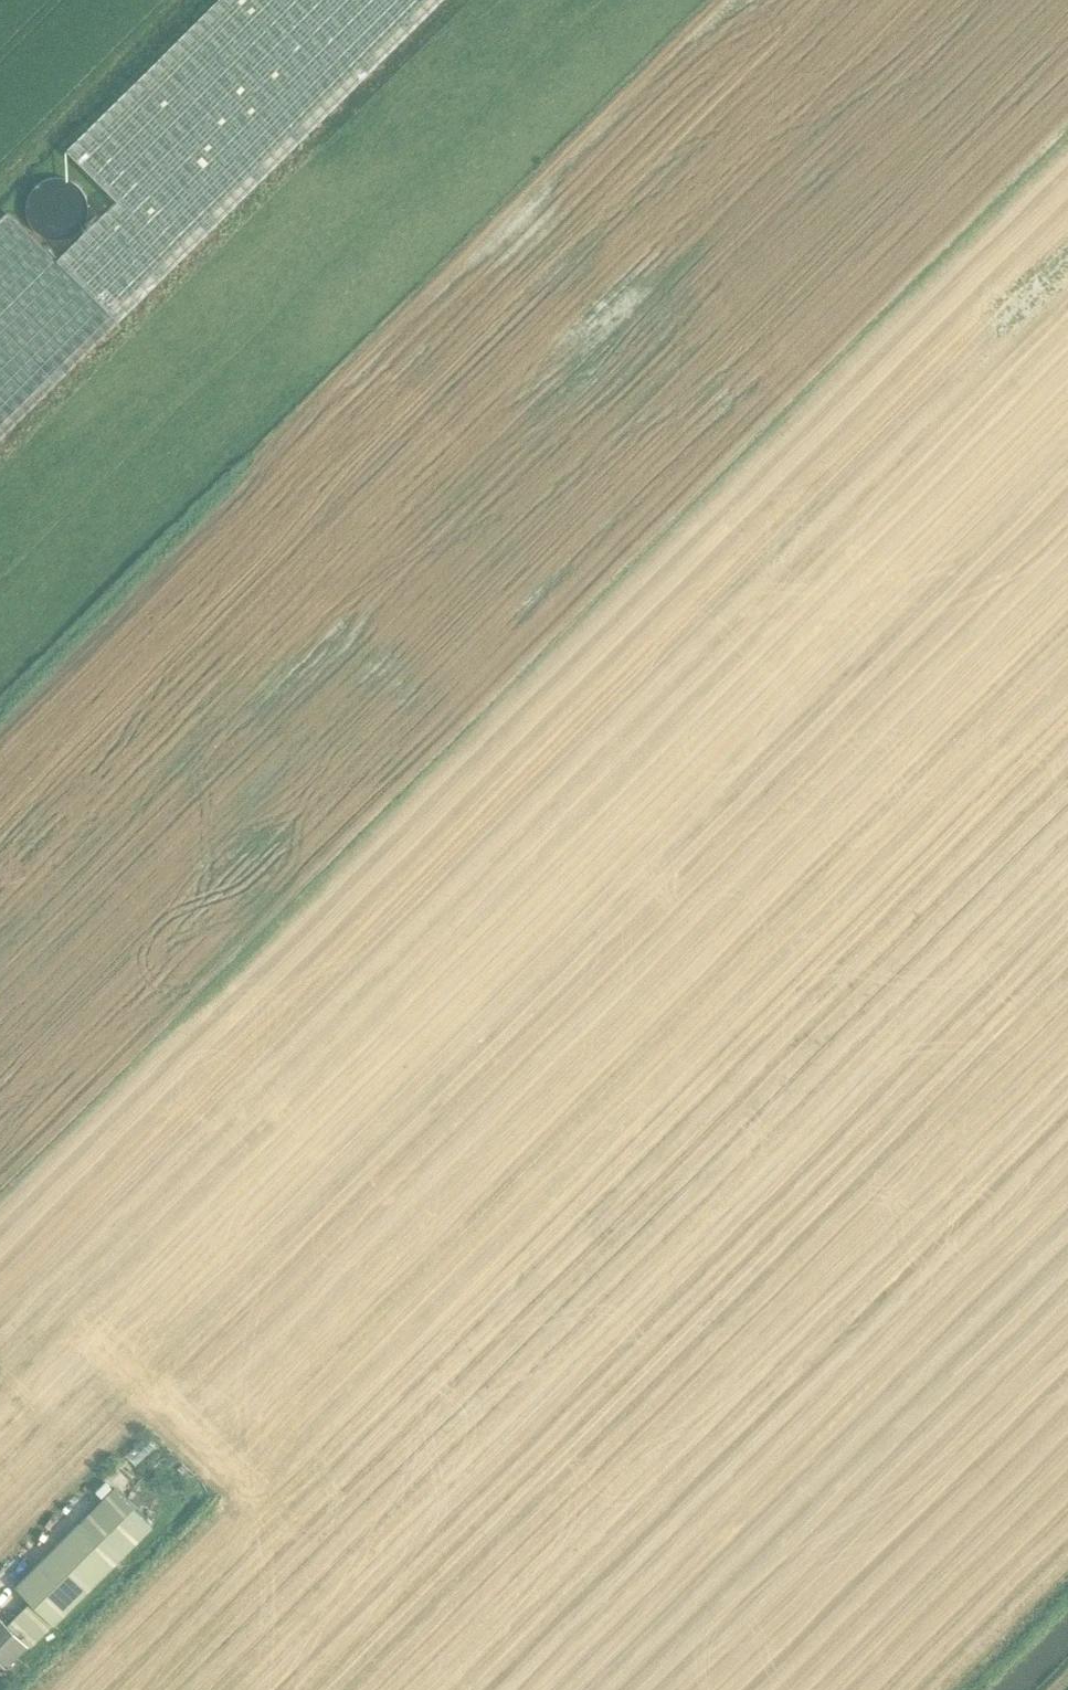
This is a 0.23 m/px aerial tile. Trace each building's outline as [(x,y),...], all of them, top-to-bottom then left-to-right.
[(25,413),(441,0),(217,0),(67,149),(116,199),(57,260),(8,211),(0,219),(0,438),(25,413)] [(87,203),(86,198),(84,193),(81,189),(77,185),(73,181),(68,179),(63,177),(57,177),(52,177),(47,178),(42,180),(37,183),(33,187),(30,191),(28,196),(26,201),(25,206),(26,212),(27,217),(29,222),(32,226),(35,230),(39,233),(43,236),(48,237),(53,238),(58,239),(63,238),(68,236),(73,234),(77,231),(80,227),(83,223),(86,218),(87,213),(87,208),(87,203)] [(5,1666),(27,1644),(30,1647),(115,1560),(152,1524),(127,1499),(115,1487),(79,1523),(17,1586),(33,1602),(9,1626),(0,1618),(0,1661),(5,1666)]
